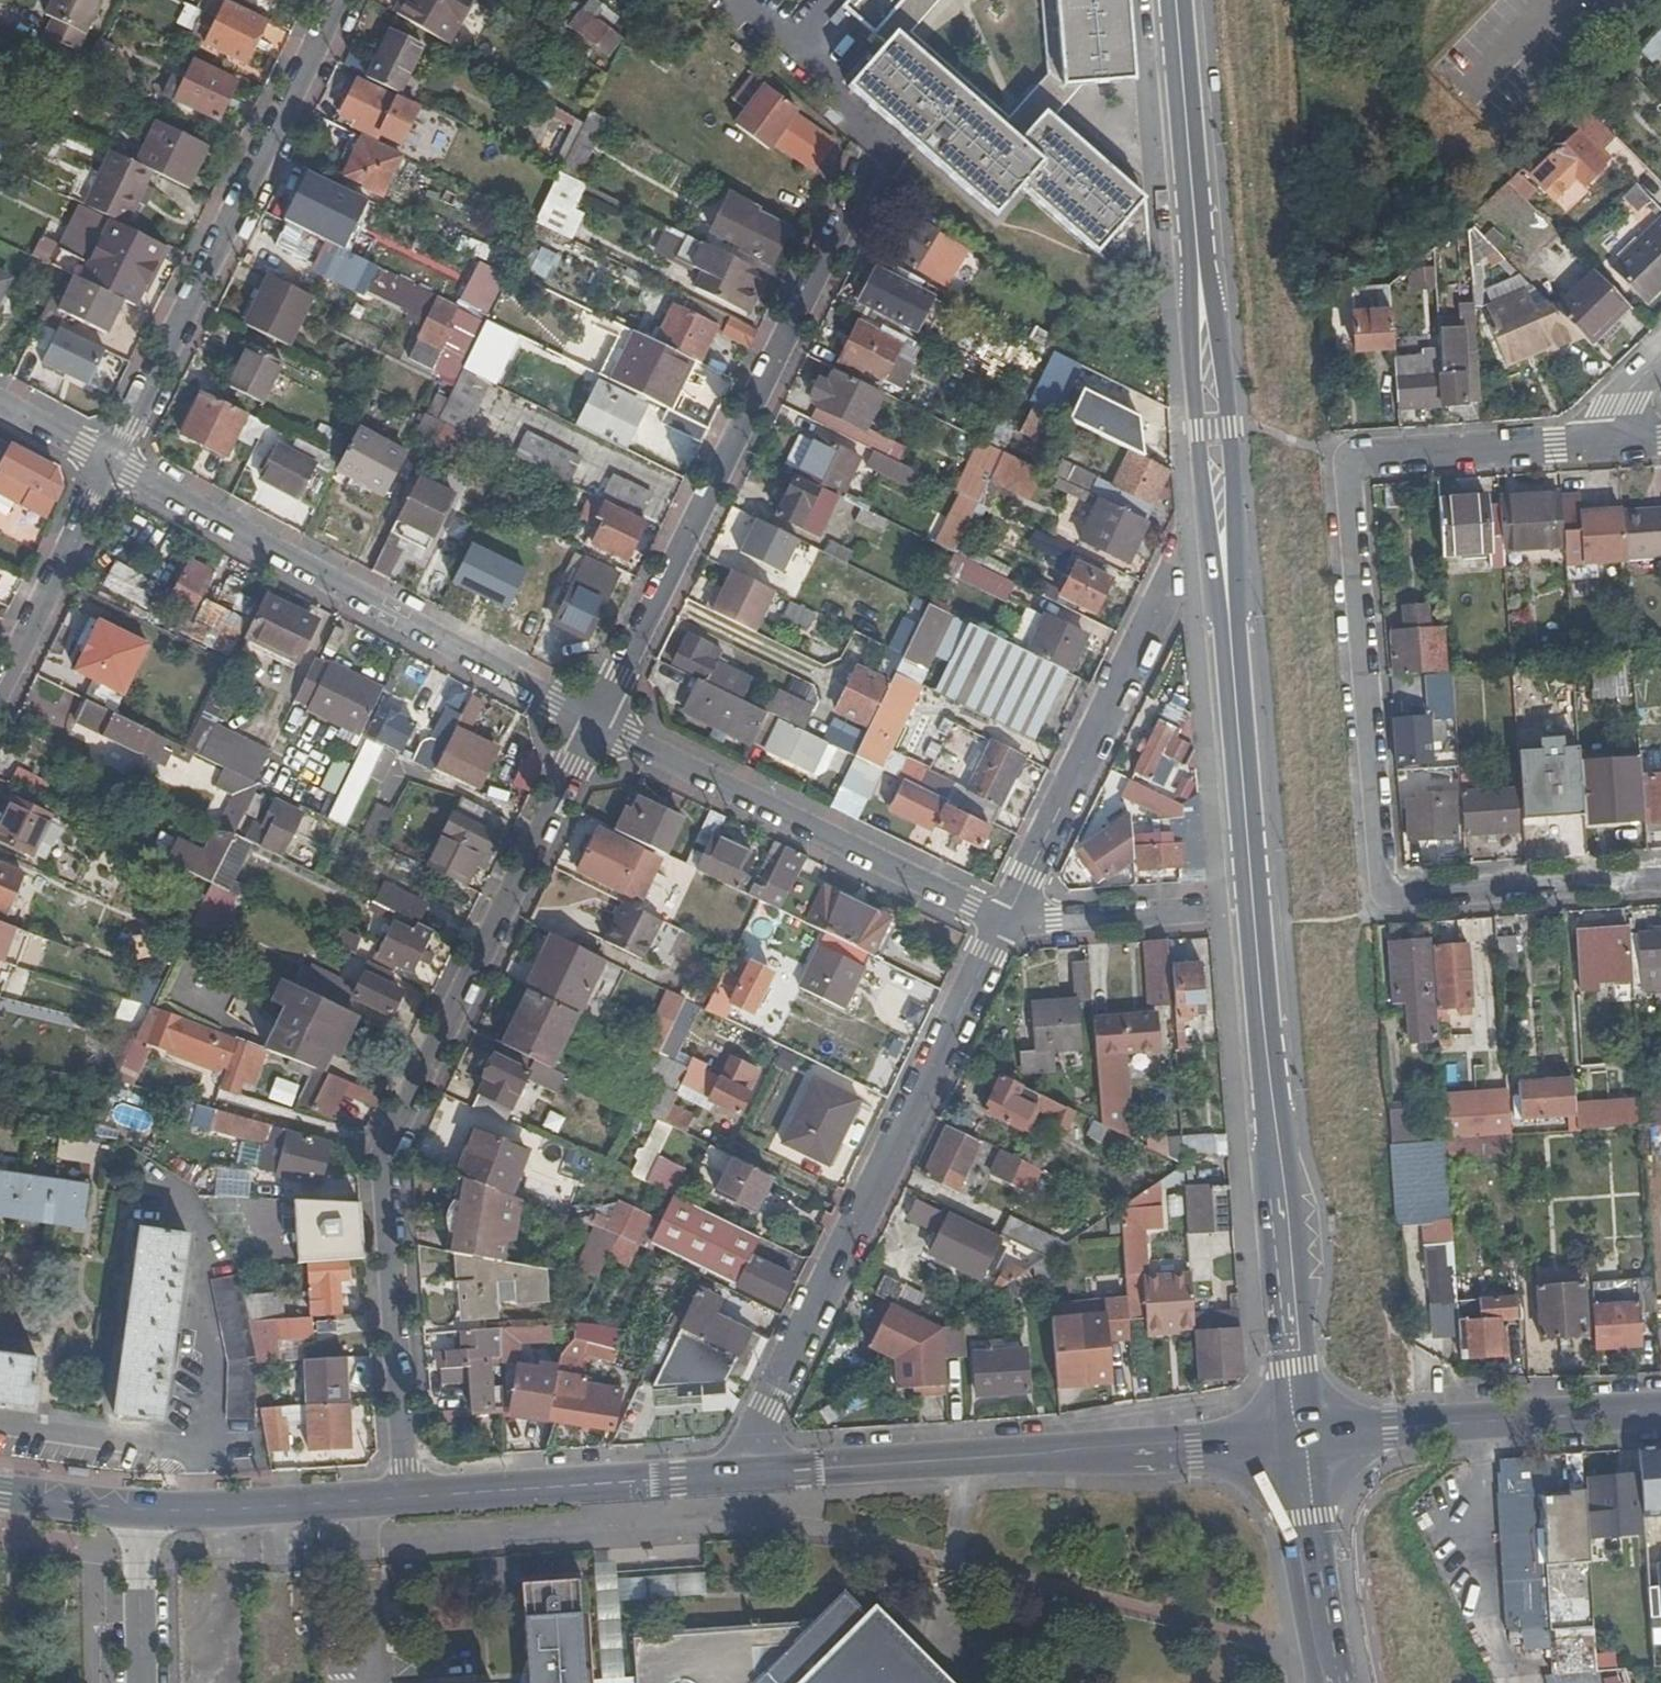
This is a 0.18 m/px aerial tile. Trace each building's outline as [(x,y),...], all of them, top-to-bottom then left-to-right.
[(107,0),(54,0),(48,13),(56,16),(48,33),(83,49),(107,0)] [(207,12),(218,17),(206,43),(245,62),(264,21),(227,3),(228,0),(212,0),(207,12)] [(447,43),(472,0),(404,0),(396,14),(447,43)] [(620,18),(597,0),(592,0),(572,27),(610,56),(623,38),(611,29),(620,18)] [(883,44),(898,27),(909,36),(941,0),(851,0),(843,9),(883,44)] [(1038,65),(1000,113),(909,36),(898,27),(883,44),(844,86),(990,217),(1012,187),(1108,264),(1142,266),(1139,212),(1040,125),(1066,87),(1126,81),(1119,0),(1030,0),(1038,65)] [(1639,48),(1651,61),(1660,51),(1660,28),(1660,26),(1639,48)] [(368,79),(401,95),(425,46),(392,29),(368,79)] [(217,119),(237,80),(196,60),(177,100),(217,119)] [(379,134),(397,98),(358,80),(347,101),(343,99),(337,112),(341,113),(340,115),(361,125),(359,131),(366,134),(368,129),(379,134)] [(737,124),(772,149),(778,142),(814,167),(831,141),(797,116),(800,111),(764,86),(737,124)] [(1591,114),(1583,106),(1569,120),(1579,130),(1543,163),(1564,184),(1573,176),(1581,184),(1602,165),(1598,161),(1604,156),(1596,148),(1611,134),(1591,114)] [(609,118),(591,107),(559,172),(577,181),(609,118)] [(553,156),(568,128),(552,120),(539,149),(553,156)] [(160,122),(140,166),(151,171),(186,188),(208,145),(160,122)] [(383,196),(403,158),(362,138),(344,178),(383,196)] [(140,166),(111,151),(84,206),(102,215),(124,226),(151,171),(140,166)] [(577,181),(559,172),(535,222),(570,239),(585,212),(575,207),(586,185),(577,181)] [(322,240),(326,242),(335,225),(328,221),(343,190),(309,173),(285,222),(291,225),(322,240)] [(755,213),(757,207),(731,192),(711,233),(740,247),(739,250),(769,264),(786,227),(755,213)] [(361,207),(365,200),(364,200),(358,197),(355,203),(361,207)] [(409,237),(415,225),(400,217),(394,230),(409,237)] [(1650,229),(1648,226),(1607,266),(1638,297),(1657,278),(1660,282),(1660,218),(1650,229)] [(943,258),(953,242),(918,221),(896,257),(930,278),(943,258)] [(99,269),(91,285),(121,300),(135,307),(164,248),(118,224),(96,267),(99,269)] [(317,251),(322,240),(291,225),(283,243),(305,249),(306,246),(317,251)] [(1474,228),(1473,227),(1467,231),(1469,262),(1493,248),(1474,228)] [(723,253),(685,234),(674,257),(701,270),(694,286),(745,311),(757,287),(730,274),(735,259),(723,253)] [(981,260),(953,242),(943,258),(971,276),(981,260)] [(640,250),(630,268),(646,276),(660,282),(669,263),(640,250)] [(1586,343),(1626,305),(1591,269),(1551,307),(1580,336),(1586,343)] [(872,270),(851,310),(881,325),(903,337),(910,340),(931,298),(872,270)] [(285,345),(311,296),(268,276),(244,325),(285,345)] [(91,285),(74,277),(73,280),(75,281),(61,311),(105,334),(121,300),(91,285)] [(463,309),(478,317),(494,284),(478,277),(463,309)] [(1660,283),(1660,282),(1657,278),(1638,297),(1642,301),(1660,283)] [(1389,296),(1388,285),(1363,287),(1364,302),(1372,301),(1373,311),(1351,312),(1354,352),(1392,349),(1389,296)] [(1549,349),(1580,336),(1551,307),(1544,300),(1530,306),(1522,288),(1483,305),(1489,319),(1484,321),(1502,364),(1548,345),(1549,349)] [(408,359),(431,371),(437,359),(450,365),(462,371),(486,321),(478,317),(463,309),(457,306),(455,309),(437,300),(430,314),(424,311),(419,322),(425,325),(408,359)] [(672,307),(655,342),(692,361),(697,363),(715,327),(672,307)] [(721,333),(749,346),(757,330),(729,316),(721,333)] [(1464,404),(1478,403),(1472,317),(1434,319),(1435,333),(1459,331),(1464,404)] [(903,337),(881,325),(878,331),(857,321),(837,361),(859,372),(861,368),(883,378),(903,337)] [(108,354),(59,330),(41,367),(90,390),(108,354)] [(1393,359),(1396,402),(1425,400),(1425,407),(1464,404),(1459,331),(1435,333),(1436,350),(1419,351),(1419,358),(1393,359)] [(655,342),(633,332),(608,381),(668,410),(692,361),(655,342)] [(262,404),(282,363),(246,345),(227,386),(262,404)] [(455,383),(462,371),(450,365),(444,378),(455,383)] [(488,384),(462,371),(455,383),(447,401),(437,420),(443,423),(464,434),(488,384)] [(815,407),(809,419),(853,441),(858,431),(860,428),(853,425),(871,391),(831,372),(825,384),(817,380),(809,396),(818,400),(815,407)] [(1027,399),(1036,382),(1021,375),(1013,392),(1027,399)] [(597,387),(577,427),(625,451),(640,419),(628,413),(632,404),(597,387)] [(237,429),(257,439),(265,424),(199,392),(179,432),(223,455),(237,429)] [(437,420),(447,401),(435,396),(426,415),(437,420)] [(806,402),(815,407),(818,400),(809,396),(806,402)] [(1033,402),(1027,399),(1016,422),(1013,428),(1019,431),(1031,404),(1033,402)] [(1049,412),(1031,404),(1019,431),(1035,439),(1049,412)] [(707,430),(668,410),(661,423),(674,430),(667,445),(694,457),(696,453),(707,430)] [(438,435),(443,423),(437,420),(426,415),(424,414),(418,426),(438,435)] [(1002,416),(988,444),(989,445),(1002,451),(1013,428),(1016,422),(1002,416)] [(407,452),(356,426),(337,464),(337,466),(387,492),(407,452)] [(858,431),(853,441),(872,450),(882,455),(887,444),(858,431)] [(525,434),(514,457),(568,484),(579,459),(525,434)] [(798,471),(812,442),(799,435),(785,464),(798,471)] [(814,438),(812,442),(798,471),(797,475),(841,496),(858,458),(814,438)] [(0,439),(0,494),(39,514),(37,518),(45,522),(62,488),(57,470),(0,439)] [(1002,451),(989,445),(964,495),(977,502),(980,496),(1002,451)] [(269,483),(316,508),(329,482),(309,472),(314,463),(286,449),(269,483)] [(1153,505),(1169,469),(1128,449),(1111,484),(1062,460),(1054,476),(1076,487),(1143,520),(1151,504),(1153,505)] [(882,455),(872,450),(864,467),(915,492),(924,476),(885,457),(882,455)] [(431,484),(417,478),(390,532),(427,550),(452,496),(435,487),(424,508),(412,502),(416,495),(425,498),(431,484)] [(841,498),(816,486),(815,489),(793,479),(776,515),(821,538),(841,498)] [(614,507),(641,520),(653,495),(625,482),(614,507)] [(1406,507),(1405,484),(1392,485),(1393,508),(1406,507)] [(1144,521),(1143,520),(1076,487),(1070,499),(1111,518),(1110,523),(1098,518),(1086,542),(1126,561),(1144,521)] [(502,494),(495,490),(488,505),(495,508),(502,494)] [(593,506),(597,499),(580,490),(577,497),(593,506)] [(964,495),(959,493),(934,544),(952,553),(977,502),(964,495)] [(1560,494),(1500,499),(1501,507),(1503,538),(1563,534),(1560,497),(1560,494)] [(977,502),(983,505),(986,499),(980,496),(977,502)] [(1560,497),(1563,534),(1565,564),(1625,561),(1625,560),(1622,513),(1582,515),(1580,497),(1560,497)] [(1485,501),(1439,504),(1443,555),(1489,552),(1491,567),(1505,566),(1503,538),(1501,507),(1486,508),(1485,501)] [(977,502),(952,553),(962,558),(977,528),(993,536),(1000,523),(983,514),(987,507),(983,505),(977,502)] [(480,537),(495,508),(488,505),(473,534),(480,537)] [(625,560),(643,524),(603,505),(596,518),(602,521),(592,544),(625,560)] [(890,522),(861,508),(855,521),(884,535),(890,522)] [(1622,512),(1622,513),(1625,560),(1660,557),(1660,508),(1622,512)] [(799,543),(756,522),(740,555),(782,576),(799,543)] [(1055,540),(1072,548),(1078,537),(1057,526),(1051,538),(1055,540)] [(1062,582),(1071,562),(1049,551),(1055,540),(1051,538),(1035,530),(1027,545),(1052,557),(1043,574),(1062,582)] [(427,550),(390,532),(382,549),(399,557),(401,553),(421,563),(427,550)] [(1071,562),(1076,550),(1072,548),(1055,540),(1049,551),(1071,562)] [(399,557),(382,549),(371,572),(387,580),(399,557)] [(588,638),(617,574),(574,553),(561,579),(572,584),(553,621),(588,638)] [(1005,600),(1014,583),(962,558),(952,553),(944,571),(1005,600)] [(226,662),(256,602),(239,594),(244,585),(228,578),(225,584),(206,575),(208,570),(189,561),(164,610),(182,619),(173,636),(226,662)] [(1040,595),(1071,611),(1075,604),(1093,612),(1109,579),(1081,566),(1077,574),(1074,581),(1068,578),(1062,592),(1039,582),(1034,593),(1040,595)] [(457,567),(445,593),(458,599),(469,573),(457,567)] [(714,593),(706,609),(754,632),(775,591),(733,571),(720,596),(714,593)] [(1074,581),(1077,574),(1071,572),(1068,578),(1074,581)] [(299,627),(303,617),(264,598),(246,636),(295,660),(308,632),(299,627)] [(1036,740),(1069,672),(1009,643),(983,630),(928,604),(913,634),(903,655),(894,673),(914,682),(920,685),(934,656),(948,663),(933,692),(1001,724),(1036,740)] [(1393,676),(1446,673),(1443,630),(1428,631),(1427,607),(1403,609),(1404,633),(1391,633),(1393,676)] [(1009,643),(1069,672),(1085,638),(1026,610),(1009,643)] [(313,622),(303,617),(299,627),(308,632),(313,622)] [(96,621),(72,671),(121,695),(145,645),(96,621)] [(903,655),(913,634),(902,629),(892,649),(903,655)] [(1510,630),(1512,668),(1524,667),(1521,630),(1510,630)] [(707,680),(705,684),(743,702),(753,682),(715,662),(719,651),(687,635),(681,646),(680,646),(672,663),(707,680)] [(885,681),(889,683),(894,673),(903,655),(892,649),(886,646),(872,676),(853,667),(834,709),(864,724),(885,681)] [(327,668),(312,661),(293,700),(308,707),(307,709),(359,733),(373,705),(379,692),(348,678),(350,675),(328,666),(327,668)] [(854,756),(878,768),(901,780),(918,788),(925,774),(879,751),(914,682),(894,673),(889,683),(854,756)] [(393,680),(386,677),(381,689),(387,692),(393,680)] [(232,689),(217,682),(184,749),(192,753),(199,756),(216,722),(232,689)] [(685,713),(748,745),(749,744),(764,713),(758,709),(743,702),(705,684),(701,682),(685,713)] [(758,709),(764,713),(802,731),(813,710),(776,694),(771,704),(762,700),(758,709)] [(138,726),(85,700),(75,721),(165,764),(171,752),(188,761),(192,753),(184,749),(179,746),(154,734),(138,726)] [(373,705),(359,733),(363,734),(361,737),(366,740),(380,747),(383,741),(399,749),(410,723),(373,705)] [(830,712),(815,705),(813,710),(802,731),(817,738),(830,712)] [(1189,718),(1166,707),(1134,772),(1150,779),(1162,755),(1181,764),(1190,747),(1177,740),(1180,730),(1191,736),(1189,718)] [(424,767),(434,769),(459,718),(445,711),(431,739),(423,735),(410,761),(424,767)] [(434,769),(472,788),(487,757),(453,740),(465,716),(461,713),(459,718),(434,769)] [(808,772),(823,741),(817,738),(802,731),(764,713),(749,744),(808,772)] [(1394,721),(1397,763),(1425,761),(1422,719),(1394,721)] [(269,748),(216,722),(199,756),(227,769),(252,781),(269,748)] [(361,737),(350,760),(355,762),(366,740),(361,737)] [(355,762),(326,818),(339,825),(342,826),(382,748),(380,747),(366,740),(355,762)] [(998,827),(1029,759),(991,741),(968,789),(956,783),(947,802),(989,823),(998,827)] [(1589,763),(1640,759),(1640,753),(1579,757),(1584,824),(1593,823),(1589,763)] [(850,763),(838,787),(863,800),(878,768),(854,756),(850,763)] [(1519,759),(1503,761),(1504,772),(1519,771),(1519,759)] [(1640,759),(1589,763),(1593,823),(1644,819),(1643,798),(1640,759)] [(257,785),(252,781),(227,769),(217,788),(232,795),(216,826),(218,827),(233,835),(257,785)] [(14,770),(7,785),(36,799),(43,785),(14,770)] [(925,774),(918,788),(943,800),(950,786),(925,774)] [(1644,822),(1660,821),(1660,776),(1643,777),(1645,798),(1643,798),(1644,819),(1644,822)] [(1176,803),(1128,779),(1122,795),(1135,802),(1156,812),(1174,814),(1175,808),(1176,803)] [(918,788),(901,780),(885,811),(930,833),(933,826),(942,808),(946,801),(943,800),(918,788)] [(1513,789),(1464,793),(1466,835),(1517,832),(1513,789)] [(1455,795),(1416,796),(1415,800),(1408,800),(1408,837),(1456,837),(1455,795)] [(1201,866),(1195,796),(1181,805),(1181,808),(1181,820),(1185,866),(1201,866)] [(423,866),(464,887),(476,864),(482,851),(489,854),(506,821),(459,797),(423,866)] [(49,816),(13,799),(0,826),(0,840),(44,862),(59,832),(59,827),(56,823),(48,819),(49,816)] [(356,833),(372,841),(388,808),(372,800),(356,833)] [(623,816),(615,831),(664,855),(680,820),(638,800),(632,812),(629,819),(623,816)] [(986,828),(989,823),(947,802),(946,801),(942,808),(986,828)] [(1181,820),(1181,808),(1175,808),(1174,814),(1156,812),(1135,802),(1130,813),(1150,822),(1167,821),(1181,820)] [(256,846),(279,857),(299,815),(277,804),(275,808),(272,807),(262,828),(254,825),(246,841),(248,842),(256,846)] [(977,847),(986,828),(942,808),(933,826),(977,847)] [(626,809),(623,816),(629,819),(632,812),(626,809)] [(715,837),(724,817),(709,810),(694,841),(706,848),(712,836),(715,837)] [(1105,878),(1132,861),(1130,825),(1131,823),(1131,818),(1110,831),(1085,848),(1095,863),(1105,878)] [(1137,869),(1185,866),(1181,820),(1167,821),(1169,839),(1163,840),(1163,844),(1135,846),(1137,869)] [(150,855),(209,884),(210,882),(227,848),(233,835),(218,827),(204,854),(160,833),(150,855)] [(596,830),(584,855),(577,868),(576,870),(638,901),(649,882),(629,873),(639,851),(596,830)] [(227,848),(210,882),(224,889),(248,842),(246,841),(233,835),(227,848)] [(747,895),(748,891),(737,886),(752,855),(715,837),(712,836),(706,848),(696,870),(747,895)] [(766,891),(752,884),(748,891),(747,895),(758,900),(779,910),(795,877),(805,856),(786,847),(774,871),(776,872),(766,891)] [(482,851),(476,864),(482,867),(489,854),(482,851)] [(577,868),(584,855),(578,851),(571,866),(577,868)] [(1201,866),(1185,866),(1186,884),(1203,882),(1201,866)] [(20,875),(0,867),(0,911),(4,913),(20,875)] [(884,919),(795,877),(779,910),(825,933),(826,933),(867,953),(884,919)] [(213,947),(236,897),(223,891),(209,884),(198,908),(188,929),(185,934),(213,947)] [(440,933),(447,917),(406,897),(398,913),(440,933)] [(188,929),(198,908),(181,900),(171,921),(188,929)] [(625,903),(622,902),(603,941),(641,959),(661,921),(625,903)] [(411,973),(431,932),(399,916),(395,914),(376,953),(396,963),(395,966),(411,973)] [(894,924),(884,919),(867,953),(878,959),(894,924)] [(5,966),(14,930),(0,925),(0,964),(5,966)] [(1660,928),(1655,928),(1655,933),(1630,934),(1634,994),(1639,993),(1639,988),(1645,988),(1645,975),(1660,974),(1660,928)] [(1630,978),(1626,929),(1577,933),(1581,988),(1599,987),(1599,980),(1630,978)] [(826,933),(825,933),(799,987),(840,1007),(867,953),(826,933)] [(598,958),(550,934),(524,989),(527,991),(576,1014),(602,960),(598,958)] [(722,934),(716,947),(730,954),(736,941),(722,934)] [(1514,937),(1497,938),(1498,947),(1499,968),(1516,968),(1514,937)] [(1166,940),(1146,941),(1150,1007),(1171,1006),(1166,940)] [(1435,1008),(1430,940),(1390,943),(1395,998),(1410,997),(1412,1025),(1414,1042),(1438,1041),(1437,1035),(1435,1008)] [(163,980),(177,951),(160,943),(152,960),(156,961),(150,974),(163,980)] [(1439,1007),(1435,1008),(1437,1035),(1449,1035),(1448,1015),(1470,1013),(1467,944),(1434,946),(1439,1007)] [(150,1007),(211,1031),(239,974),(180,945),(177,951),(163,980),(161,983),(150,1007)] [(730,957),(712,994),(720,997),(738,961),(730,957)] [(1089,960),(1072,962),(1075,999),(1077,998),(1092,997),(1089,960)] [(296,988),(345,1012),(353,998),(390,1016),(400,994),(363,976),(357,988),(308,965),(296,988)] [(730,1001),(752,1011),(769,976),(748,965),(740,981),(735,979),(726,997),(731,1000),(730,1001)] [(1203,986),(1201,965),(1171,967),(1175,1016),(1192,1015),(1191,1003),(1204,1002),(1203,986)] [(124,1002),(148,1010),(150,1007),(161,983),(134,973),(124,1002)] [(332,1056),(352,1015),(345,1012),(296,988),(289,984),(278,1006),(283,1009),(271,1033),(324,1053),(332,1056)] [(527,991),(500,1045),(549,1069),(576,1014),(527,991)] [(1075,999),(1031,1001),(1034,1048),(1019,1049),(1020,1070),(1052,1068),(1052,1047),(1080,1045),(1077,998),(1075,999)] [(148,1010),(113,1082),(126,1085),(146,1043),(168,1052),(172,1044),(185,1049),(207,1058),(206,1061),(221,1066),(232,1039),(211,1031),(150,1007),(148,1010)] [(1153,1015),(1094,1020),(1100,1104),(1127,1102),(1124,1055),(1156,1052),(1153,1015)] [(1182,1021),(1173,1021),(1174,1040),(1180,1040),(1180,1035),(1183,1034),(1182,1021)] [(686,1034),(671,1027),(657,1054),(673,1062),(686,1034)] [(742,1046),(748,1034),(731,1027),(726,1038),(742,1046)] [(285,1059),(314,1070),(316,1071),(324,1053),(271,1033),(263,1051),(265,1052),(285,1059)] [(232,1039),(221,1066),(228,1069),(239,1041),(232,1039)] [(239,1041),(228,1069),(221,1088),(235,1094),(241,1082),(255,1048),(239,1041)] [(172,1044),(168,1052),(181,1058),(185,1049),(172,1044)] [(549,1069),(500,1045),(477,1093),(509,1108),(525,1074),(547,1085),(554,1071),(549,1069)] [(255,1048),(241,1082),(251,1087),(265,1052),(263,1051),(255,1048)] [(673,1062),(657,1054),(646,1078),(659,1085),(645,1116),(658,1122),(661,1124),(671,1102),(678,1087),(687,1069),(673,1062)] [(692,1071),(687,1069),(678,1087),(692,1094),(693,1092),(708,1099),(708,1101),(737,1114),(747,1092),(738,1088),(748,1068),(729,1059),(717,1082),(692,1071)] [(757,1072),(748,1068),(738,1088),(747,1092),(757,1072)] [(330,1118),(346,1082),(316,1071),(314,1070),(299,1102),(330,1118)] [(1046,1098),(1001,1076),(984,1109),(1021,1129),(1033,1105),(1052,1114),(1049,1121),(1066,1129),(1073,1111),(1046,1098)] [(825,1165),(857,1102),(813,1080),(782,1143),(825,1165)] [(1576,1115),(1573,1080),(1519,1083),(1521,1119),(1576,1115)] [(477,1093),(470,1106),(503,1120),(509,1108),(477,1093)] [(671,1102),(661,1124),(670,1128),(675,1118),(681,1107),(671,1102)] [(1417,1105),(1389,1107),(1391,1122),(1393,1143),(1420,1141),(1417,1105)] [(288,1130),(200,1106),(196,1123),(272,1144),(265,1170),(316,1185),(328,1144),(287,1133),(288,1130)] [(1109,1129),(1101,1124),(1080,1115),(1075,1125),(1104,1140),(1110,1129),(1109,1129)] [(1576,1123),(1577,1130),(1587,1129),(1617,1127),(1615,1116),(1576,1118),(1576,1123)] [(689,1125),(675,1118),(670,1128),(684,1135),(689,1125)] [(658,1122),(630,1176),(644,1183),(657,1157),(670,1128),(661,1124),(658,1122)] [(1568,1124),(1568,1131),(1577,1130),(1576,1123),(1568,1124)] [(979,1145),(947,1129),(924,1175),(956,1191),(979,1145)] [(464,1159),(456,1176),(462,1178),(504,1193),(521,1151),(480,1133),(467,1160),(464,1159)] [(1511,1135),(1475,1137),(1477,1154),(1495,1152),(1512,1152),(1512,1149),(1511,1135)] [(1448,1139),(1446,1140),(1447,1151),(1447,1156),(1477,1154),(1475,1137),(1448,1139)] [(1420,1151),(1420,1141),(1393,1143),(1392,1144),(1395,1177),(1421,1176),(1420,1151)] [(1164,1143),(1164,1156),(1183,1165),(1182,1158),(1181,1158),(1180,1142),(1164,1143)] [(750,1210),(755,1202),(767,1175),(706,1145),(699,1162),(722,1174),(713,1192),(750,1210)] [(1184,1146),(1184,1157),(1206,1156),(1205,1145),(1184,1146)] [(1040,1169),(1041,1169),(1045,1161),(1022,1148),(1016,1157),(1024,1161),(1040,1169)] [(1029,1190),(1040,1169),(1024,1161),(1016,1157),(1001,1150),(991,1171),(1029,1190)] [(672,1196),(674,1197),(682,1181),(677,1178),(682,1168),(657,1157),(644,1183),(672,1196)] [(83,1228),(90,1186),(0,1173),(0,1216),(83,1228)] [(761,1204),(773,1178),(767,1175),(755,1202),(761,1204)] [(453,1232),(449,1252),(459,1254),(505,1262),(508,1240),(516,1241),(522,1200),(504,1193),(462,1178),(458,1200),(453,1200),(450,1204),(446,1224),(448,1231),(453,1232)] [(1146,1330),(1193,1325),(1188,1261),(1157,1264),(1158,1272),(1148,1273),(1144,1227),(1164,1226),(1160,1181),(1119,1208),(1126,1299),(1127,1319),(1143,1318),(1146,1330)] [(1186,1216),(1187,1235),(1210,1232),(1208,1185),(1184,1187),(1186,1216)] [(649,1244),(672,1255),(694,1207),(674,1197),(672,1196),(660,1222),(649,1244)] [(261,1225),(261,1201),(210,1198),(222,1222),(261,1225)] [(940,1232),(948,1216),(915,1199),(907,1216),(940,1232)] [(637,1245),(647,1250),(649,1244),(660,1222),(647,1216),(637,1237),(621,1230),(631,1209),(618,1203),(610,1221),(595,1215),(590,1225),(592,1226),(619,1236),(620,1237),(637,1245)] [(672,1255),(778,1308),(792,1277),(750,1257),(759,1238),(694,1207),(672,1255)] [(637,1237),(647,1216),(631,1209),(621,1230),(637,1237)] [(1333,1215),(1329,1215),(1330,1232),(1333,1232),(1338,1232),(1338,1228),(1337,1219),(1337,1215),(1333,1215)] [(989,1257),(998,1240),(954,1219),(948,1216),(940,1232),(931,1250),(950,1259),(981,1274),(989,1257)] [(1011,1216),(1001,1235),(1046,1258),(1066,1244),(1011,1216)] [(619,1236),(592,1226),(569,1273),(598,1278),(608,1257),(619,1236)] [(190,1234),(143,1227),(115,1414),(162,1421),(190,1234)] [(1046,1258),(1001,1235),(998,1241),(989,1257),(1007,1266),(997,1286),(1001,1288),(1015,1278),(1028,1269),(1033,1266),(1046,1258)] [(620,1237),(619,1236),(608,1257),(627,1265),(637,1245),(620,1237)] [(1080,1252),(1075,1238),(1066,1244),(1046,1258),(1047,1271),(1080,1252)] [(1457,1300),(1453,1242),(1424,1245),(1426,1280),(1431,1280),(1432,1303),(1446,1302),(1457,1301),(1457,1300)] [(505,1262),(459,1254),(460,1283),(464,1283),(466,1314),(493,1313),(492,1297),(514,1296),(514,1299),(544,1298),(541,1268),(505,1262)] [(1506,1285),(1522,1284),(1522,1281),(1520,1256),(1505,1257),(1506,1285)] [(1035,1288),(1048,1288),(1047,1271),(1046,1258),(1033,1266),(1035,1288)] [(346,1260),(308,1263),(311,1319),(340,1317),(337,1281),(347,1280),(346,1260)] [(246,1310),(238,1272),(211,1279),(233,1361),(253,1356),(246,1310)] [(1594,1305),(1597,1347),(1640,1344),(1638,1309),(1656,1308),(1654,1280),(1654,1275),(1636,1277),(1638,1302),(1594,1305)] [(1592,1280),(1593,1288),(1629,1285),(1629,1277),(1592,1280)] [(893,1282),(885,1278),(875,1295),(882,1299),(893,1304),(902,1287),(893,1282)] [(1022,1289),(1015,1278),(1001,1288),(996,1291),(1002,1302),(1022,1289)] [(1582,1282),(1537,1285),(1540,1336),(1586,1333),(1582,1282)] [(648,1366),(658,1370),(696,1291),(687,1285),(648,1366)] [(920,1297),(902,1287),(893,1304),(912,1314),(920,1297)] [(727,1376),(746,1385),(770,1338),(750,1329),(749,1332),(712,1313),(719,1299),(698,1288),(696,1291),(658,1370),(650,1387),(725,1379),(727,1376)] [(1513,1296),(1515,1318),(1525,1318),(1524,1311),(1523,1295),(1513,1296)] [(247,1303),(250,1322),(255,1322),(286,1320),(284,1296),(246,1299),(247,1303)] [(1480,1317),(1459,1318),(1461,1358),(1506,1355),(1503,1319),(1510,1319),(1515,1318),(1513,1296),(1479,1298),(1480,1317)] [(1457,1301),(1459,1318),(1480,1317),(1479,1298),(1457,1300),(1457,1301)] [(893,1304),(882,1299),(874,1315),(881,1318),(868,1346),(894,1359),(896,1389),(927,1387),(927,1394),(945,1393),(943,1360),(940,1328),(912,1314),(893,1304)] [(1126,1299),(1049,1306),(1056,1388),(1110,1384),(1107,1341),(1129,1339),(1127,1319),(1126,1299)] [(1459,1318),(1457,1301),(1446,1302),(1447,1320),(1459,1318)] [(1238,1330),(1236,1309),(1217,1310),(1194,1312),(1195,1332),(1198,1376),(1242,1373),(1239,1330),(1238,1330)] [(310,1319),(286,1320),(255,1322),(260,1363),(275,1361),(273,1341),(311,1339),(310,1319)] [(636,1328),(627,1324),(619,1339),(629,1343),(636,1328)] [(551,1326),(499,1329),(499,1356),(500,1360),(519,1360),(519,1341),(551,1339),(551,1326)] [(959,1327),(940,1328),(943,1360),(961,1358),(959,1327)] [(483,1330),(458,1332),(458,1349),(437,1351),(438,1366),(440,1366),(441,1379),(466,1378),(469,1410),(501,1408),(500,1376),(488,1376),(487,1357),(499,1356),(499,1329),(483,1330)] [(548,1396),(546,1418),(611,1429),(620,1390),(583,1385),(584,1378),(576,1377),(583,1352),(612,1360),(616,1349),(573,1338),(560,1354),(558,1362),(554,1373),(548,1396)] [(1014,1342),(1002,1343),(1001,1352),(974,1353),(977,1395),(998,1394),(999,1396),(1004,1395),(1005,1393),(1027,1392),(1024,1350),(1015,1351),(1014,1342)] [(32,1408),(38,1361),(0,1355),(0,1403),(32,1408)] [(306,1405),(346,1402),(342,1359),(303,1362),(306,1405)] [(538,1371),(554,1373),(558,1362),(540,1360),(538,1371)] [(254,1364),(233,1361),(227,1432),(256,1432),(258,1396),(257,1391),(254,1364)] [(511,1412),(546,1418),(548,1396),(554,1373),(538,1371),(517,1368),(511,1412)] [(349,1447),(346,1402),(306,1405),(309,1450),(349,1447)] [(1640,1447),(1643,1487),(1645,1512),(1660,1511),(1660,1445),(1640,1447)] [(1642,1474),(1624,1476),(1625,1488),(1643,1487),(1642,1474)] [(1625,1488),(1624,1476),(1591,1479),(1594,1513),(1589,1514),(1591,1535),(1646,1531),(1645,1512),(1643,1487),(1625,1488)] [(1589,1514),(1588,1491),(1571,1492),(1571,1498),(1544,1499),(1546,1537),(1553,1631),(1598,1628),(1591,1535),(1589,1514)] [(596,1682),(620,1680),(614,1606),(612,1581),(610,1563),(588,1565),(596,1682)] [(612,1581),(614,1606),(700,1598),(698,1575),(612,1581)] [(1650,1585),(1653,1615),(1660,1615),(1660,1584),(1650,1585)] [(620,1680),(596,1682),(585,1682),(582,1614),(525,1618),(529,1682),(931,1682),(844,1597),(819,1621),(627,1636),(631,1679),(620,1680)] [(1553,1631),(1556,1674),(1601,1671),(1598,1628),(1553,1631)]
